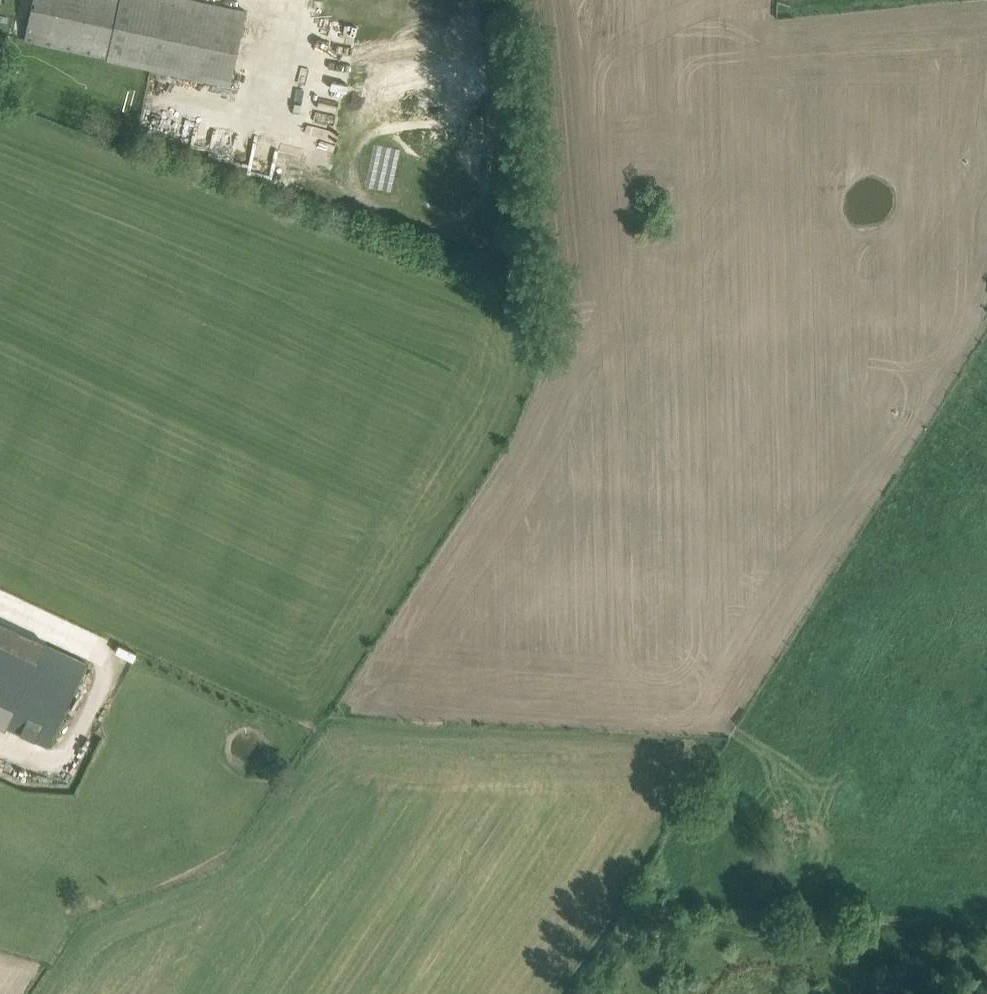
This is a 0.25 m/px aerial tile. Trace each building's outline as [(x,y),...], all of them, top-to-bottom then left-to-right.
[(248,13),(188,0),(0,0),(0,34),(106,57),(101,82),(148,93),(153,68),(233,85),(248,13)] [(88,660),(99,636),(0,590),(0,619),(88,660)] [(48,745),(86,664),(0,623),(0,723),(48,745)]
